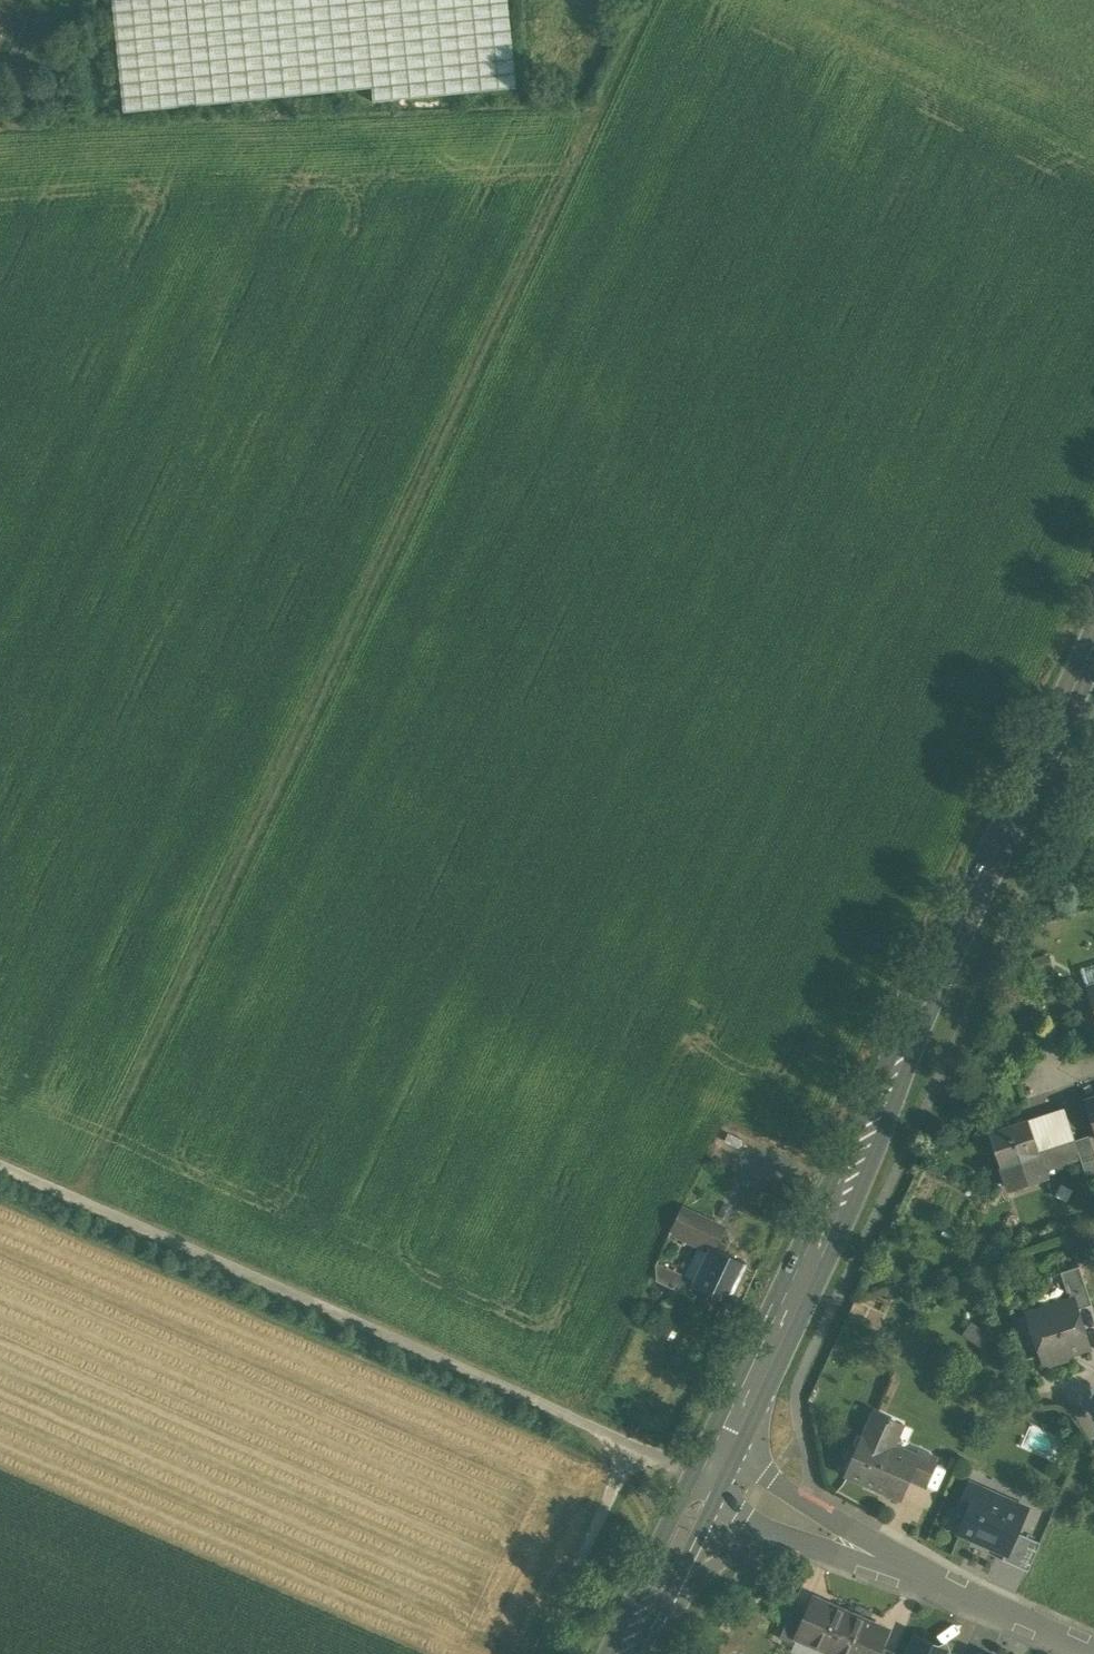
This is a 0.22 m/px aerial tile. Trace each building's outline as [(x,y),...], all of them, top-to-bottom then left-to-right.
[(124,113),(372,88),(373,102),(517,88),(508,0),(113,0),(124,113)] [(1079,1084),(1061,1086),(1063,1101),(1081,1099),(1079,1084)] [(1085,1101),(1093,1129),(1093,1098),(1085,1101)] [(1064,1109),(1051,1113),(1058,1135),(1071,1130),(1064,1109)] [(1051,1113),(1028,1120),(1039,1152),(1061,1144),(1058,1135),(1051,1113)] [(1028,1120),(989,1133),(1001,1166),(1039,1153),(1039,1152),(1028,1120)] [(1071,1130),(1058,1135),(1061,1144),(1039,1152),(1039,1153),(1045,1169),(1080,1156),(1074,1140),(1071,1130)] [(1074,1140),(1080,1156),(1082,1163),(1093,1159),(1093,1149),(1090,1135),(1074,1140)] [(1039,1153),(1001,1166),(1007,1185),(1046,1172),(1045,1169),(1039,1153)] [(726,1229),(681,1208),(672,1228),(715,1248),(716,1249),(726,1229)] [(746,1264),(716,1249),(715,1248),(696,1286),(699,1288),(728,1301),(746,1264)] [(696,1286),(655,1265),(657,1281),(695,1298),(699,1288),(696,1286)] [(1079,1266),(1060,1272),(1069,1300),(1073,1299),(1076,1309),(1091,1304),(1079,1266)] [(1069,1300),(1035,1311),(1043,1335),(1036,1338),(1044,1362),(1047,1361),(1050,1363),(1067,1358),(1068,1354),(1089,1347),(1076,1309),(1073,1299),(1069,1300)] [(874,1413),(866,1432),(865,1431),(847,1474),(900,1498),(909,1478),(916,1461),(915,1460),(887,1448),(898,1423),(874,1413)] [(938,1460),(919,1451),(915,1460),(916,1461),(909,1478),(927,1486),(938,1460)] [(1007,1500),(986,1491),(982,1498),(968,1491),(960,1510),(968,1513),(960,1531),(1006,1552),(1007,1552),(1016,1532),(1023,1515),(1004,1507),(1007,1500)] [(1040,1542),(1016,1532),(1007,1552),(1006,1552),(1002,1560),(1028,1571),(1040,1542)] [(851,1614),(814,1597),(807,1613),(797,1637),(834,1653),(851,1614)] [(793,1607),(779,1638),(794,1644),(797,1637),(807,1613),(793,1607)] [(851,1614),(834,1653),(836,1653),(877,1653),(881,1646),(888,1630),(851,1614)] [(916,1636),(908,1653),(947,1653),(948,1651),(945,1643),(938,1646),(916,1636)] [(877,1653),(894,1653),(895,1652),(881,1646),(877,1653)]
